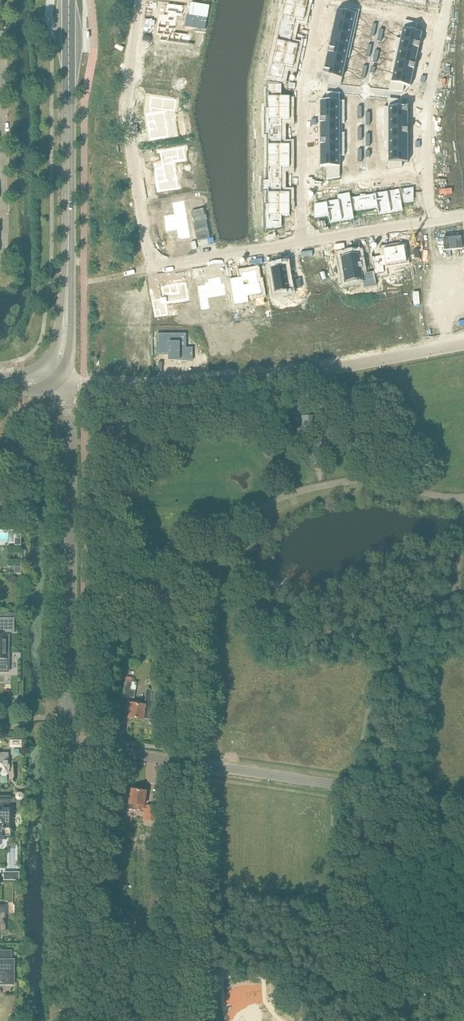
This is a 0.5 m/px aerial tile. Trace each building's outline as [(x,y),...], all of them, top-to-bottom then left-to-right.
[(283,4),(307,9),(309,0),(283,0),(283,4)] [(197,3),(193,33),(205,34),(208,5),(197,3)] [(160,14),(157,34),(161,34),(160,40),(188,44),(190,35),(171,32),(172,29),(174,29),(176,14),(182,15),(183,6),(168,4),(166,15),(160,14)] [(285,5),(280,28),(293,31),(296,19),(304,21),(307,9),(283,4),(282,5),(285,5)] [(337,9),(335,21),(356,25),(360,10),(344,7),(343,11),(337,9)] [(396,38),(420,43),(422,32),(416,31),(418,23),(405,20),(401,39),(396,38)] [(335,21),(332,31),(354,36),(356,25),(335,21)] [(280,28),(275,51),(296,56),(299,45),(291,43),(293,31),(280,28)] [(332,31),(330,42),(352,46),(354,36),(332,31)] [(396,38),(393,49),(418,54),(420,43),(396,38)] [(330,42),(328,52),(349,57),(352,46),(330,42)] [(393,49),(396,50),(394,60),(415,64),(418,54),(393,49)] [(275,51),(269,75),(283,78),(286,66),(294,68),(296,56),(275,51)] [(328,52),(326,63),(345,67),(347,57),(349,57),(328,52)] [(394,60),(391,70),(413,75),(415,64),(394,60)] [(326,63),(323,74),(329,75),(327,83),(341,85),(345,67),(326,63)] [(393,71),(389,90),(403,91),(404,85),(410,86),(413,75),(391,70),(391,71),(393,71)] [(268,107),(266,107),(266,108),(290,108),(290,96),(282,96),(282,83),(268,83),(268,107)] [(326,100),(320,100),(320,112),(345,112),(345,100),(340,100),(340,93),(326,91),(326,100)] [(150,113),(147,114),(148,123),(147,123),(148,124),(149,128),(148,129),(149,129),(151,139),(169,136),(164,111),(166,111),(167,109),(173,110),(175,110),(176,99),(151,96),(150,107),(151,107),(150,113)] [(388,106),(384,106),(384,118),(408,118),(408,106),(402,106),(402,100),(388,98),(388,106)] [(266,108),(266,132),(282,132),(282,120),(290,120),(290,108),(266,108)] [(345,112),(320,112),(320,122),(345,122),(345,112)] [(408,118),(384,118),(384,129),(408,129),(408,118)] [(345,122),(320,122),(320,133),(345,133),(342,133),(342,123),(345,123),(345,122)] [(408,129),(384,129),(384,139),(408,139),(408,129)] [(282,132),(266,132),(268,132),(268,156),(290,156),(290,144),(282,144),(282,132)] [(345,133),(320,133),(320,144),(345,144),(345,133)] [(408,139),(384,139),(384,140),(386,140),(386,150),(408,150),(408,139)] [(345,144),(320,144),(320,155),(345,155),(345,144)] [(156,172),(155,172),(157,182),(159,191),(180,187),(178,187),(173,161),(185,159),(183,147),(185,147),(185,146),(160,150),(162,162),(163,167),(155,168),(156,170),(155,170),(156,172)] [(408,150),(386,150),(386,151),(388,151),(388,169),(402,167),(402,162),(408,162),(408,150)] [(345,155),(320,155),(320,166),(326,166),(326,179),(340,177),(340,155),(345,155)] [(268,179),(263,179),(263,180),(282,180),(282,168),(290,168),(290,156),(268,156),(268,179)] [(282,180),(263,180),(263,189),(268,189),(268,203),(264,203),(264,202),(263,202),(263,204),(266,204),(290,204),(290,192),(282,192),(282,180)] [(400,189),(387,191),(391,213),(403,210),(402,203),(414,201),(414,187),(400,189)] [(375,193),(363,195),(365,209),(377,207),(378,215),(391,213),(387,191),(375,193)] [(350,192),(338,194),(342,221),(354,219),(353,211),(365,209),(363,195),(351,197),(350,192)] [(326,202),(314,203),(314,218),(328,215),(330,223),(342,221),(338,194),(337,194),(338,199),(326,201),(326,202)] [(174,213),(163,215),(166,231),(177,230),(178,239),(191,237),(185,200),(172,202),(174,213)] [(290,204),(266,204),(266,229),(282,226),(282,216),(290,216),(290,204)] [(384,255),(372,257),(374,271),(375,274),(384,272),(383,266),(407,262),(406,253),(408,253),(406,243),(398,244),(399,246),(383,249),(384,255)] [(359,253),(342,256),(346,282),(363,279),(364,287),(377,285),(375,274),(374,271),(363,273),(359,253)] [(286,265),(272,267),(276,292),(302,288),(300,278),(288,280),(287,275),(286,265)] [(242,280),(230,282),(234,305),(250,302),(249,296),(262,294),(260,282),(258,282),(256,270),(241,273),(242,277),(242,280)] [(205,284),(197,285),(201,310),(210,308),(208,298),(226,295),(224,283),(222,283),(221,276),(207,278),(207,282),(205,283),(205,284)] [(164,298),(152,300),(155,316),(168,314),(166,302),(188,299),(186,282),(162,286),(164,298)] [(157,335),(157,343),(164,343),(164,353),(169,353),(169,360),(174,360),(187,360),(192,360),(192,357),(193,357),(193,350),(192,350),(192,348),(179,348),(179,334),(169,334),(169,333),(163,333),(157,333),(157,335)] [(11,575),(8,581),(15,584),(17,578),(11,575)] [(0,618),(0,631),(14,631),(14,618),(12,618),(0,618)] [(9,671),(9,659),(8,659),(8,635),(0,635),(0,671),(9,671)] [(134,697),(137,683),(125,680),(122,695),(134,697)] [(129,717),(144,719),(144,717),(153,718),(154,714),(156,700),(155,700),(156,690),(151,690),(148,689),(146,696),(144,705),(128,703),(128,708),(130,709),(129,717)] [(132,789),(130,799),(130,803),(137,804),(136,810),(143,811),(146,791),(132,789)] [(2,800),(0,800),(0,837),(3,837),(4,828),(12,828),(12,811),(7,811),(7,808),(10,808),(10,800),(2,800)] [(151,846),(143,846),(143,856),(151,856),(151,846)] [(0,950),(0,980),(2,980),(2,981),(2,985),(15,985),(15,977),(13,977),(13,959),(12,959),(12,955),(13,955),(13,950),(0,950)] [(395,995),(385,996),(386,1004),(396,1003),(395,995)]
